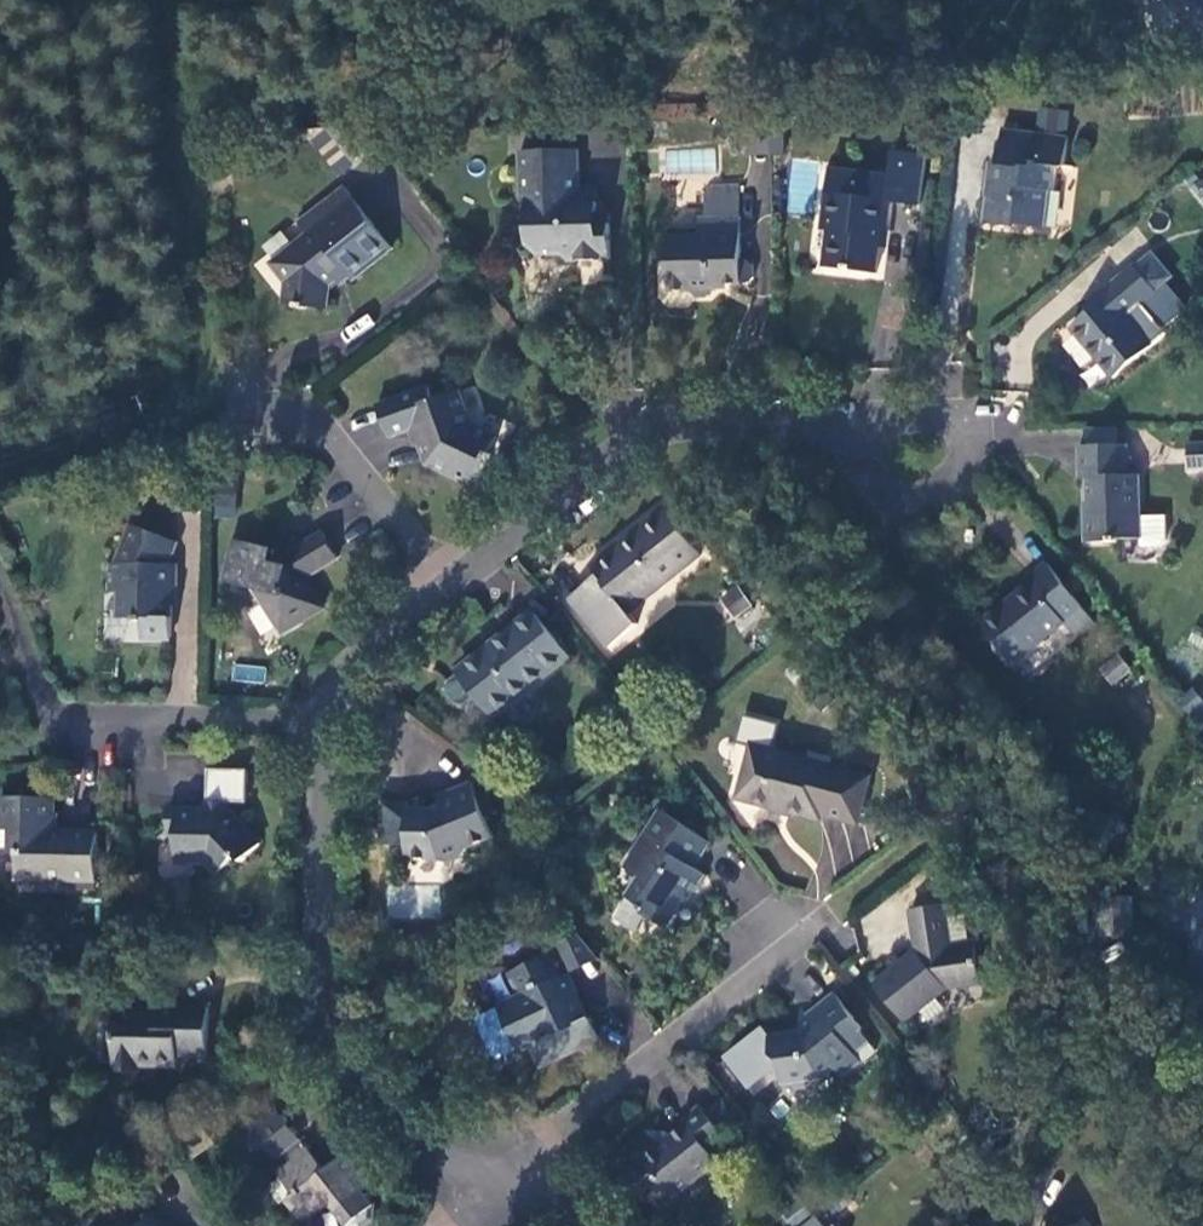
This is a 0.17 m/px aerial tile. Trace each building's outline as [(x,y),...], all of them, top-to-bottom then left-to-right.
[(1174,31),(1202,33),(1202,0),(1146,0),(1146,4),(1175,6),(1174,31)] [(744,151),(764,151),(762,118),(763,110),(742,110),(744,151)] [(775,117),(762,118),(764,151),(765,155),(773,154),(779,154),(775,117)] [(1066,141),(1003,135),(998,166),(988,165),(986,185),(990,186),(988,200),(983,200),(981,228),(1014,231),(1015,226),(1043,229),(1049,193),(1053,192),(1056,170),(1062,170),(1066,141)] [(607,261),(607,228),(593,228),(593,212),(592,198),(575,197),(575,186),(574,150),(517,151),(518,205),(524,205),(526,250),(539,259),(557,257),(563,261),(607,261)] [(884,198),(915,203),(921,155),(892,151),(887,175),(841,170),(839,194),(821,192),(817,225),(825,229),(820,264),(871,272),(877,224),(882,224),(884,198)] [(824,169),(821,192),(839,194),(841,170),(824,169)] [(1183,186),(1202,205),(1202,184),(1194,175),(1183,186)] [(295,225),(301,232),(345,191),(340,186),(295,225)] [(593,186),(575,186),(575,197),(592,198),(593,186)] [(734,220),(733,189),(706,190),(700,197),(700,216),(700,235),(665,238),(666,291),(684,291),(688,300),(704,299),(710,296),(710,286),(742,287),(745,280),(746,272),(744,264),(733,263),(734,220)] [(393,246),(345,191),(301,232),(300,233),(303,238),(274,265),(287,285),(284,308),(294,308),(298,311),(324,311),(329,284),(336,279),(340,284),(350,276),(353,280),(393,246)] [(607,212),(593,212),(593,228),(607,228),(607,212)] [(1151,252),(1133,268),(1152,292),(1172,277),(1151,252)] [(1103,299),(1069,327),(1111,379),(1148,347),(1123,318),(1130,311),(1152,292),(1133,268),(1131,266),(1099,294),(1103,299)] [(1166,309),(1152,292),(1130,311),(1144,328),(1166,309)] [(430,389),(378,407),(389,441),(414,434),(424,467),(477,489),(489,456),(486,455),(494,437),(472,427),(462,392),(433,401),(430,389)] [(1084,432),(1085,447),(1114,447),(1115,431),(1084,432)] [(1085,447),(1077,448),(1079,479),(1084,480),(1086,517),(1081,518),(1083,544),(1115,545),(1116,539),(1137,540),(1138,548),(1156,550),(1162,543),(1162,519),(1137,520),(1136,479),(1125,477),(1124,447),(1114,447),(1085,447)] [(1185,447),(1185,474),(1202,473),(1202,447),(1185,447)] [(233,513),(233,489),(230,489),(214,490),(216,512),(233,513)] [(625,613),(698,560),(661,512),(587,570),(594,578),(569,601),(605,649),(634,627),(625,613)] [(172,542),(130,526),(120,555),(119,565),(109,566),(109,594),(120,595),(121,620),(132,619),(133,624),(140,624),(140,639),(171,639),(170,594),(173,594),(173,566),(168,566),(172,542)] [(272,551),(231,541),(223,583),(257,593),(257,597),(275,625),(294,617),(300,625),(320,611),(305,581),(333,562),(322,534),(287,553),(289,557),(282,564),(271,563),(272,551)] [(1091,624),(1045,565),(1026,581),(1030,585),(978,623),(1010,663),(1060,623),(1072,637),(1091,624)] [(737,584),(718,596),(732,618),(751,606),(737,584)] [(565,658),(531,614),(456,675),(459,678),(475,698),(492,720),(565,658)] [(1192,626),(1187,642),(1202,647),(1202,629),(1192,626)] [(1117,655),(1100,672),(1108,682),(1126,666),(1117,655)] [(234,662),(231,679),(262,685),(265,669),(234,662)] [(475,698),(459,678),(448,687),(447,694),(456,706),(464,707),(475,698)] [(852,825),(864,778),(828,769),(829,766),(800,759),(799,761),(747,748),(733,801),(814,821),(816,815),(852,825)] [(247,770),(208,770),(207,802),(224,803),(245,804),(247,770)] [(492,844),(474,791),(439,804),(440,815),(408,815),(408,808),(382,808),(383,849),(404,850),(406,864),(438,864),(446,869),(464,866),(468,855),(492,844)] [(1,800),(0,812),(0,857),(16,858),(18,880),(36,883),(45,888),(54,888),(62,883),(96,882),(97,835),(53,835),(54,800),(1,800)] [(224,812),(224,803),(207,802),(206,812),(224,812)] [(709,841),(655,810),(627,857),(639,875),(613,918),(631,928),(642,908),(666,921),(679,899),(689,905),(704,876),(693,869),(709,841)] [(206,812),(167,812),(166,830),(175,831),(175,862),(203,863),(213,876),(232,859),(239,865),(256,845),(228,813),(224,812),(206,812)] [(1200,892),(1190,978),(1202,979),(1202,892),(1200,892)] [(1130,900),(1114,902),(1111,909),(1100,939),(1134,936),(1130,900)] [(1099,939),(1100,939),(1111,909),(1114,902),(1096,904),(1099,939)] [(974,989),(970,945),(946,949),(939,907),(906,910),(910,953),(871,983),(903,1027),(947,994),(974,989)] [(568,978),(599,961),(576,934),(542,952),(545,963),(558,957),(568,978)] [(568,978),(558,957),(545,963),(516,977),(523,998),(506,1007),(505,1020),(519,1052),(523,1054),(530,1050),(539,1071),(599,1042),(592,1019),(588,1021),(568,978)] [(388,991),(401,983),(387,966),(374,974),(388,991)] [(859,1031),(831,995),(803,1019),(807,1027),(794,1036),(784,1036),(764,1041),(764,1059),(773,1062),(774,1088),(778,1089),(779,1086),(792,1091),(801,1088),(811,1082),(827,1066),(836,1073),(852,1061),(848,1053),(863,1044),(857,1033),(859,1031)] [(206,1009),(155,1010),(154,1018),(113,1019),(115,1072),(139,1071),(139,1065),(176,1065),(177,1061),(205,1060),(206,1009)] [(725,1140),(701,1108),(682,1122),(685,1125),(662,1146),(660,1143),(641,1159),(673,1199),(716,1162),(710,1155),(725,1140)] [(273,1162),(283,1153),(297,1143),(278,1120),(263,1133),(273,1145),(265,1152),(273,1162)] [(273,1145),(263,1133),(246,1146),(256,1159),(265,1152),(273,1145)] [(300,1142),(297,1143),(283,1153),(291,1165),(278,1178),(292,1196),(287,1203),(296,1215),(305,1219),(324,1203),(342,1225),(369,1225),(375,1221),(377,1209),(362,1194),(375,1183),(351,1150),(325,1170),(300,1142)] [(798,1200),(785,1211),(797,1224),(809,1215),(798,1200)] [(1050,1225),(1097,1225),(1095,1215),(1050,1225)]
